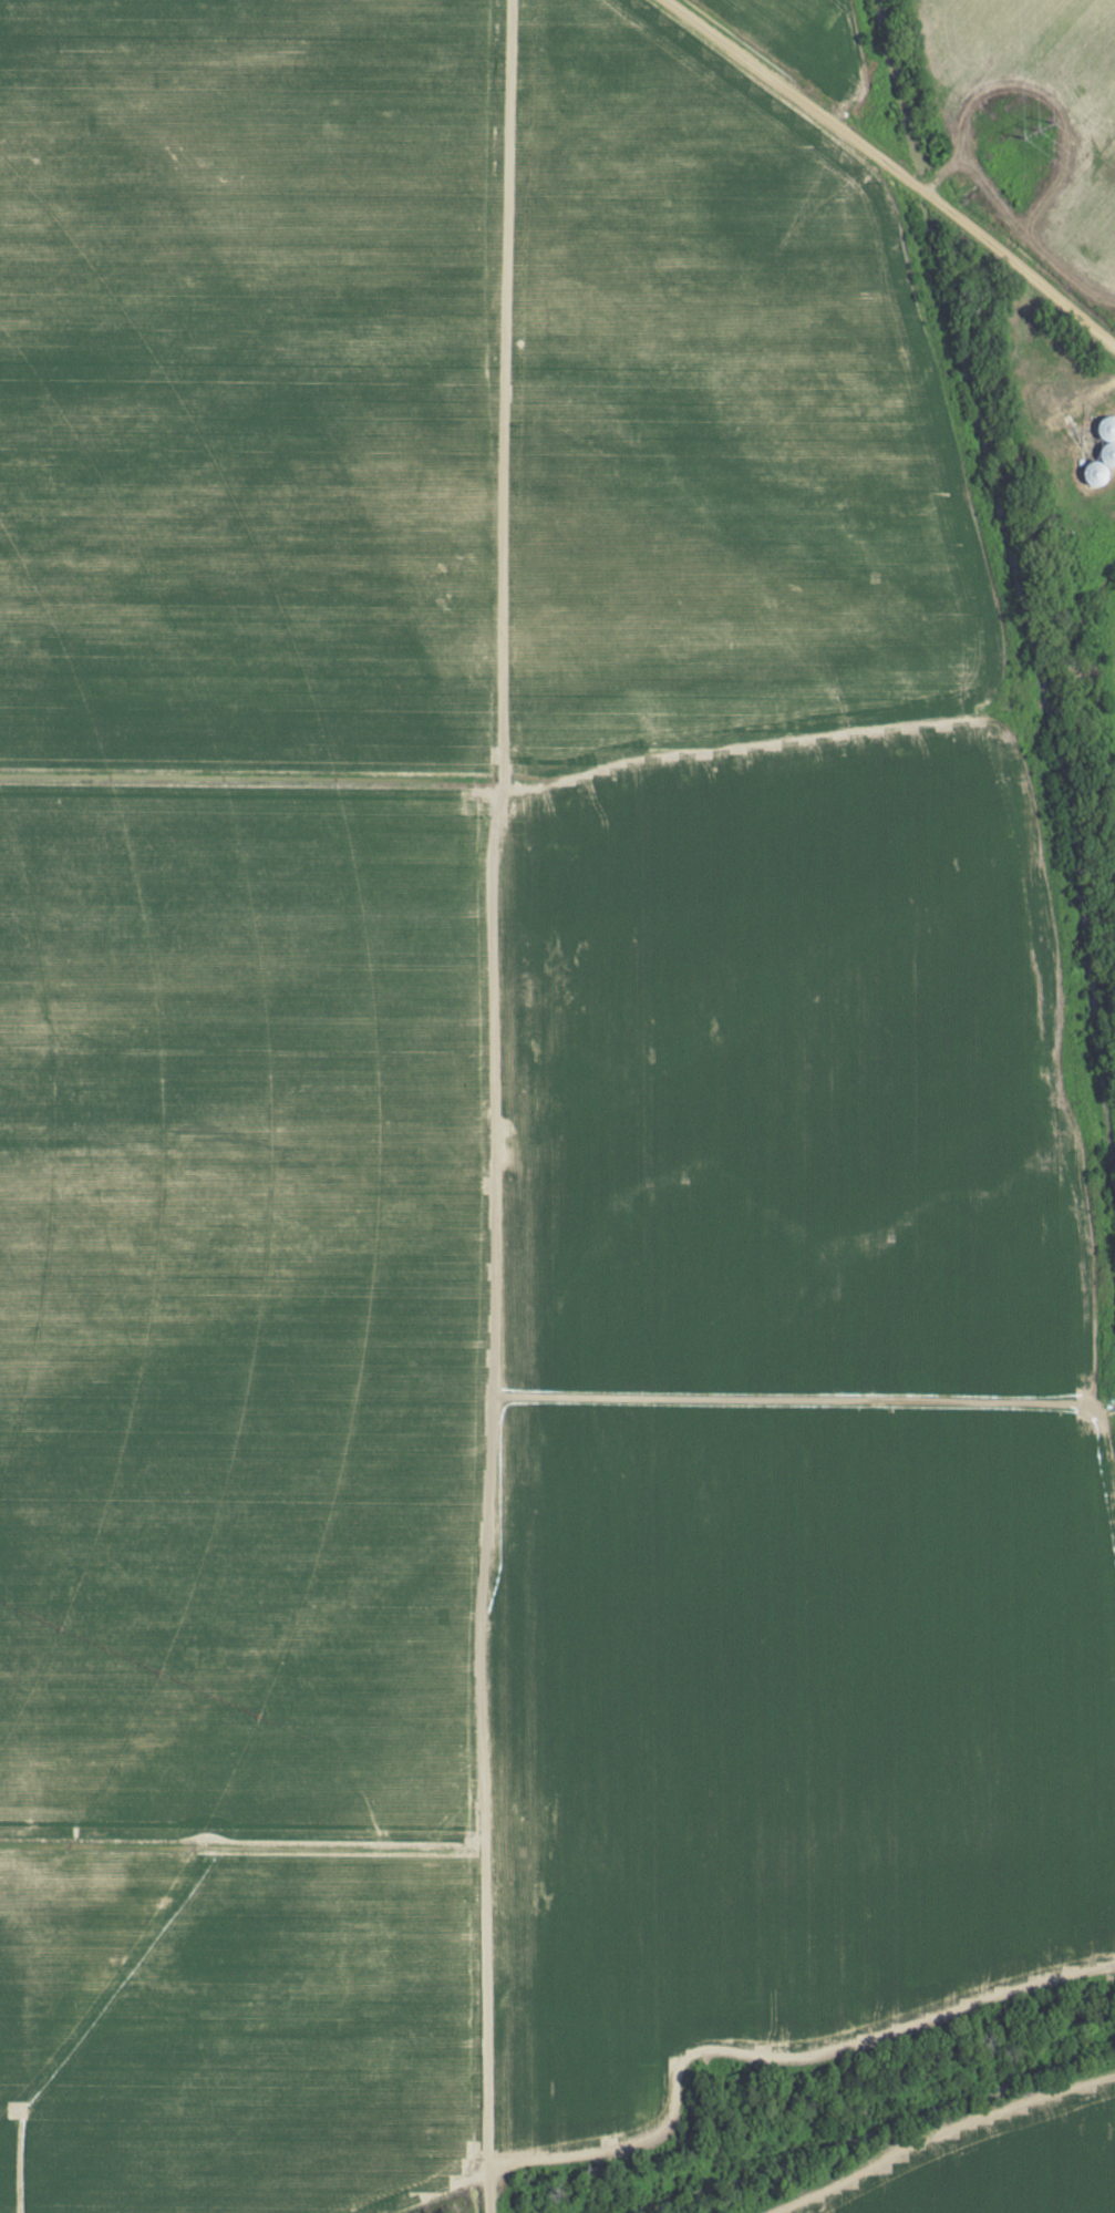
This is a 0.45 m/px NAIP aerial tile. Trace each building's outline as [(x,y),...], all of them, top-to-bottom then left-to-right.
[(1114,465),(1114,420),(1102,419),(1101,461),(1086,461),(1085,483),(1107,484),(1108,465),(1114,465)]
